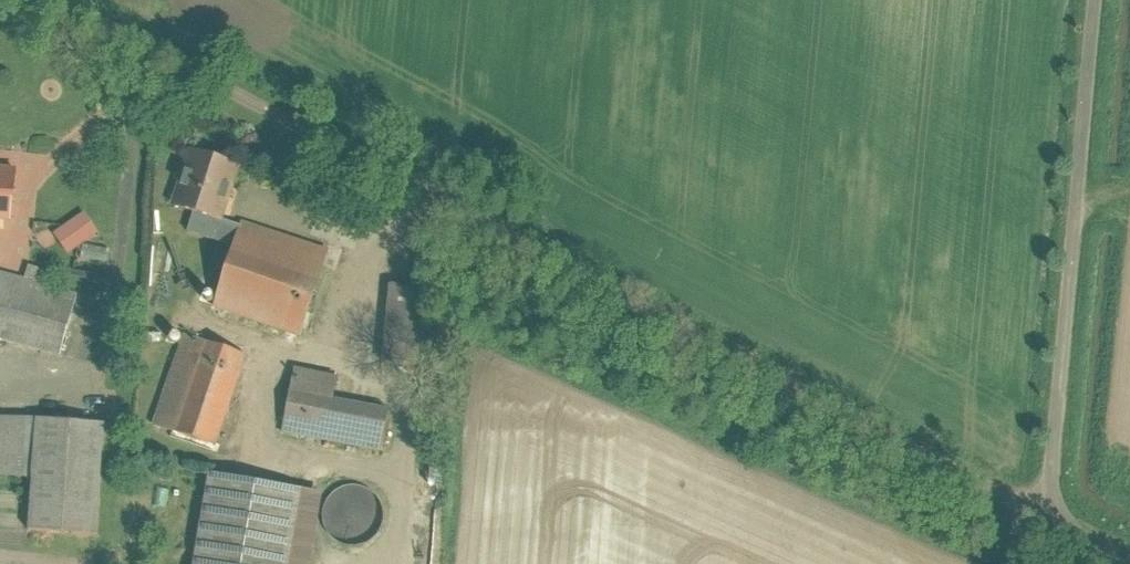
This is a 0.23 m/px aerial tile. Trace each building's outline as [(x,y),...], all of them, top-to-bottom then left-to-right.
[(247,164),(196,148),(179,199),(203,207),(231,215),(247,164)] [(0,155),(0,216),(24,218),(27,172),(3,170),(4,155),(0,155)] [(195,231),(238,245),(246,220),(231,215),(203,207),(195,231)] [(90,210),(61,233),(77,252),(106,230),(90,210)] [(238,245),(220,303),(309,331),(335,248),(246,220),(238,245)] [(35,266),(31,280),(50,285),(54,271),(35,266)] [(0,271),(0,337),(64,355),(81,294),(50,285),(31,280),(0,271)] [(434,281),(390,277),(382,354),(426,358),(434,281)] [(252,359),(192,337),(160,426),(220,447),(252,359)] [(300,367),(288,428),(387,447),(395,408),(343,398),(348,376),(300,367)] [(41,477),(45,417),(0,414),(0,474),(41,477)] [(114,422),(45,417),(41,477),(37,529),(105,534),(114,422)] [(219,470),(201,563),(296,563),(310,487),(219,470)] [(296,563),(318,563),(332,492),(310,487),(296,563)]
